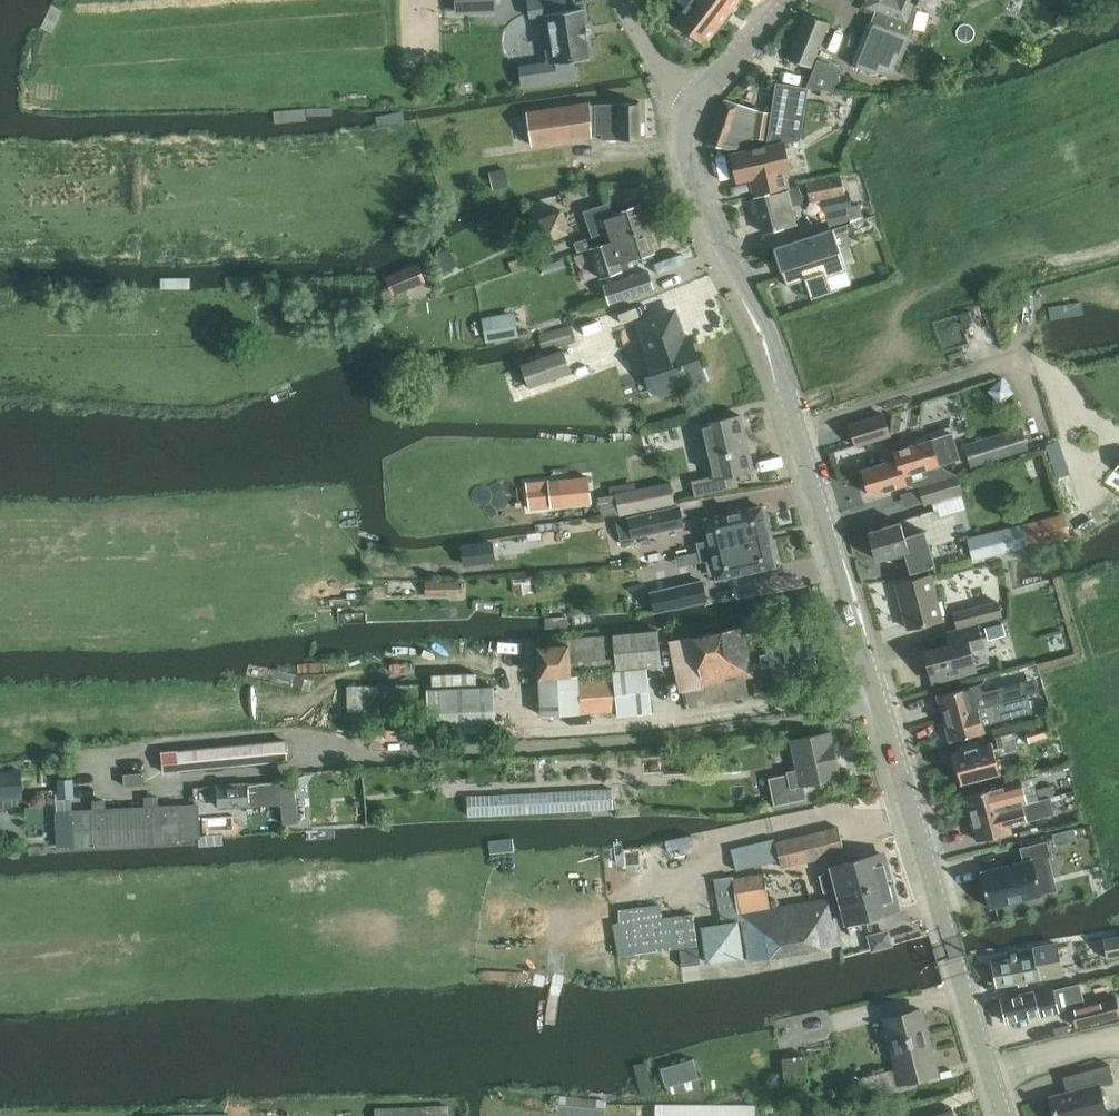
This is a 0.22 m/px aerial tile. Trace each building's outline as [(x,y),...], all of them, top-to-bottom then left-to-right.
[(496,7),(496,0),(456,0),(456,8),(496,7)] [(577,78),(574,60),(590,57),(587,39),(589,39),(586,23),(585,23),(583,8),(567,10),(565,0),(528,0),(530,13),(531,13),(538,14),(541,15),(546,18),(550,22),(548,28),(547,34),(549,42),(551,48),(554,53),(551,58),(548,61),(544,64),(539,66),(534,67),(526,69),(521,69),(523,86),(577,78)] [(687,7),(676,21),(705,43),(738,0),(678,0),(687,7)] [(866,7),(878,11),(874,22),(869,21),(852,64),(870,72),(896,72),(910,37),(909,37),(918,10),(915,9),(919,0),(869,0),(866,7)] [(796,61),(812,67),(829,22),(805,13),(787,58),(796,61)] [(808,84),(835,86),(843,66),(819,56),(808,84)] [(796,61),(792,71),(808,77),(812,67),(796,61)] [(777,82),(772,113),(803,117),(808,87),(777,82)] [(720,106),(707,144),(708,145),(727,149),(747,148),(748,139),(753,139),(754,137),(758,110),(725,99),(720,106)] [(532,145),(592,136),(592,134),(602,134),(602,140),(641,139),(640,103),(590,104),(590,102),(527,112),(532,145)] [(758,110),(754,137),(766,139),(771,112),(758,110)] [(754,194),(790,185),(788,172),(792,171),(786,142),(767,146),(732,154),(738,181),(750,179),(754,194)] [(505,167),(490,171),(495,188),(509,185),(505,167)] [(821,199),(829,230),(834,228),(846,224),(851,223),(850,221),(847,208),(853,207),(850,193),(846,193),(842,175),(807,182),(811,201),(821,199)] [(764,232),(797,223),(792,205),(803,202),(799,185),(787,188),(788,189),(755,198),(764,232)] [(589,247),(647,228),(639,205),(613,214),(608,200),(584,208),(593,236),(574,242),(577,252),(589,248),(589,247)] [(853,207),(847,208),(850,221),(863,217),(859,205),(853,207)] [(569,232),(561,210),(539,217),(546,240),(569,232)] [(846,224),(834,228),(835,232),(848,228),(846,224)] [(599,277),(630,267),(628,260),(655,251),(647,228),(589,247),(589,248),(599,277)] [(826,276),(847,270),(835,232),(834,228),(829,230),(774,248),(786,285),(805,279),(812,298),(831,291),(826,276)] [(450,247),(433,255),(442,273),(459,264),(450,247)] [(387,277),(394,294),(426,282),(418,263),(387,277)] [(604,285),(610,303),(654,288),(648,271),(604,285)] [(731,303),(739,299),(735,291),(727,295),(731,303)] [(1016,301),(1000,305),(1003,318),(1019,314),(1016,301)] [(974,321),(970,310),(960,314),(963,324),(974,321)] [(644,353),(660,394),(706,378),(691,336),(679,340),(675,328),(678,327),(672,311),(639,323),(649,351),(644,353)] [(483,319),(487,340),(517,335),(513,313),(483,319)] [(569,327),(540,335),(544,350),(573,342),(569,327)] [(563,349),(522,364),(530,387),(571,372),(563,349)] [(1002,378),(988,390),(1000,404),(1014,392),(1002,378)] [(890,435),(883,414),(850,424),(856,445),(890,435)] [(692,480),(695,496),(739,486),(736,473),(753,469),(741,415),(702,424),(713,475),(692,480)] [(1005,433),(964,444),(972,467),(1027,450),(1021,428),(1005,433)] [(931,439),(895,450),(897,459),(906,484),(907,488),(919,485),(956,473),(939,464),(959,458),(952,433),(931,439)] [(1068,436),(1051,440),(1059,473),(1075,470),(1068,436)] [(897,459),(863,469),(870,495),(906,484),(897,459)] [(956,473),(919,485),(925,504),(962,493),(956,473)] [(550,487),(529,489),(531,508),(563,505),(561,486),(561,478),(549,479),(550,487)] [(617,494),(599,497),(603,515),(620,512),(621,514),(674,503),(670,482),(617,493),(617,494)] [(633,536),(684,524),(679,506),(628,517),(633,536)] [(700,551),(769,536),(762,506),(705,519),(710,540),(698,542),(699,550),(700,551)] [(974,559),(1068,536),(1062,514),(1026,523),(1019,525),(968,537),(974,559)] [(869,532),(877,559),(903,551),(909,572),(935,565),(925,531),(905,536),(901,522),(869,532)] [(769,536),(700,551),(702,560),(714,557),(718,578),(775,565),(769,536)] [(460,547),(463,564),(493,559),(491,543),(460,547)] [(678,555),(676,555),(678,566),(702,560),(700,551),(699,550),(688,553),(678,555)] [(896,584),(908,628),(942,619),(931,575),(896,584)] [(461,581),(426,582),(427,595),(448,595),(448,592),(461,592),(461,581)] [(707,602),(703,582),(650,593),(654,614),(707,602)] [(958,626),(1001,615),(998,601),(954,612),(958,626)] [(743,617),(746,633),(768,628),(765,613),(743,617)] [(1002,623),(985,628),(988,639),(1005,635),(1002,623)] [(925,651),(933,681),(976,670),(970,649),(983,646),(978,624),(947,632),(951,644),(925,651)] [(693,636),(693,635),(670,641),(680,692),(682,691),(686,709),(749,696),(746,678),(754,676),(744,626),(693,636)] [(763,666),(772,664),(775,680),(818,671),(808,627),(766,636),(769,653),(761,655),(763,666)] [(661,666),(658,630),(613,635),(567,638),(568,644),(538,646),(540,678),(542,715),(550,714),(562,714),(581,712),(581,713),(618,710),(618,716),(652,712),(648,667),(661,666)] [(945,717),(977,708),(1003,701),(1028,694),(1024,681),(1017,683),(973,695),(971,686),(939,695),(940,698),(938,701),(940,707),(943,709),(945,717)] [(430,684),(432,728),(498,726),(496,682),(430,684)] [(754,684),(756,698),(774,696),(773,683),(754,684)] [(421,684),(348,685),(348,711),(421,711),(421,684)] [(977,708),(945,717),(947,726),(946,728),(947,735),(950,736),(951,740),(983,731),(982,726),(1032,712),(1028,694),(1003,701),(977,708)] [(1026,729),(1029,742),(1051,736),(1047,723),(1026,729)] [(413,724),(360,726),(360,737),(414,735),(413,724)] [(805,785),(841,778),(831,730),(791,739),(797,768),(786,770),(787,771),(770,775),(776,805),(808,798),(805,785)] [(955,753),(958,766),(955,767),(958,778),(961,777),(962,782),(999,772),(995,755),(1019,749),(1014,732),(997,736),(999,747),(993,748),(992,743),(965,751),(962,751),(955,753)] [(290,739),(178,751),(180,771),(292,759),(290,739)] [(961,747),(962,751),(965,751),(979,747),(978,742),(961,747)] [(0,770),(0,799),(23,797),(21,769),(0,770)] [(145,772),(124,773),(125,785),(146,784),(145,772)] [(72,778),(59,779),(60,797),(74,796),(72,778)] [(295,779),(218,784),(220,806),(281,802),(283,823),(298,822),(297,801),(295,779)] [(998,787),(966,795),(972,818),(1028,803),(1022,780),(998,787)] [(612,807),(611,789),(469,795),(470,813),(612,807)] [(1028,803),(972,818),(978,840),(1011,832),(1009,827),(1055,815),(1050,797),(1041,799),(1041,800),(1029,803),(1028,803)] [(183,844),(181,804),(70,810),(72,850),(183,844)] [(737,870),(780,861),(781,867),(844,852),(839,827),(776,842),(775,839),(732,849),(737,870)] [(1024,861),(981,872),(990,910),(1042,898),(1033,859),(1051,855),(1047,840),(1020,847),(1024,861)] [(835,890),(837,895),(890,881),(889,877),(892,876),(888,857),(884,858),(882,852),(829,866),(829,868),(824,869),(825,874),(820,876),(824,892),(835,890)] [(721,914),(720,915),(721,922),(742,920),(749,960),(841,944),(832,897),(771,908),(764,873),(734,880),(733,876),(715,878),(721,914)] [(890,881),(837,895),(845,922),(897,908),(895,902),(899,901),(894,882),(890,883),(890,881)] [(612,924),(618,956),(698,946),(694,914),(662,918),(661,905),(618,910),(620,923),(612,924)] [(868,936),(872,951),(893,945),(889,930),(868,936)] [(1103,938),(1107,958),(1118,956),(1118,935),(1103,938)] [(992,962),(997,986),(1062,972),(1055,940),(1033,945),(1035,953),(992,962)] [(698,948),(680,950),(682,966),(700,964),(698,948)] [(1034,991),(1001,999),(1007,1022),(1040,1014),(1040,1016),(1049,1014),(1059,1011),(1073,1007),(1086,1004),(1080,982),(1054,989),(1053,988),(1035,993),(1034,991)] [(1073,1007),(1078,1026),(1118,1016),(1118,1007),(1117,997),(1086,1004),(1073,1007)] [(899,1091),(913,1088),(910,1077),(940,1069),(925,1011),(885,1021),(897,1067),(858,1077),(861,1089),(899,1091)] [(788,1072),(808,1071),(807,1053),(787,1053),(788,1072)] [(666,1086),(699,1077),(694,1058),(661,1067),(666,1086)] [(1113,1080),(1108,1063),(1062,1076),(1066,1092),(1049,1097),(1053,1111),(1048,1113),(1049,1115),(1087,1115),(1105,1111),(1098,1084),(1113,1080)] [(779,1073),(765,1075),(767,1089),(781,1088),(779,1073)] [(561,1095),(559,1110),(605,1115),(606,1100),(561,1095)] [(615,1100),(614,1115),(636,1115),(637,1101),(615,1100)] [(375,1107),(375,1115),(448,1115),(448,1104),(375,1107)] [(755,1105),(654,1105),(654,1115),(755,1115),(755,1105)] [(951,1106),(920,1115),(954,1115),(951,1106)]
